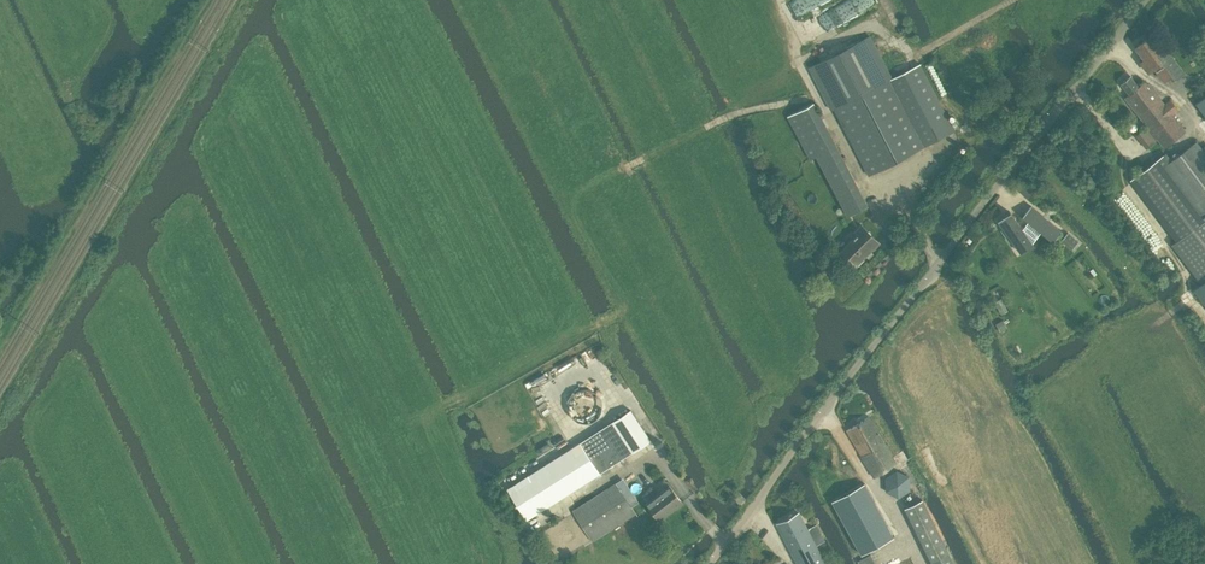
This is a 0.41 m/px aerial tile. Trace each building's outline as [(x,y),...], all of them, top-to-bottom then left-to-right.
[(870,35),(808,67),(831,110),(834,109),(853,146),(868,175),(924,146),(954,130),(920,64),(892,78),(870,35)] [(1154,69),(1164,82),(1171,77),(1175,81),(1184,73),(1162,44),(1158,48),(1149,36),(1136,47),(1144,59),(1141,62),(1148,73),(1154,69)] [(1125,97),(1164,148),(1185,131),(1173,115),(1179,110),(1170,98),(1164,103),(1146,80),(1139,86),(1130,76),(1120,84),(1129,95),(1125,97)] [(1204,115),(1204,96),(1196,103),(1204,115)] [(813,103),(787,116),(802,146),(809,159),(814,157),(816,156),(843,208),(848,215),(867,205),(836,146),(813,103)] [(1132,179),(1178,240),(1171,245),(1201,283),(1204,280),(1204,153),(1200,146),(1197,141),(1191,146),(1167,163),(1162,156),(1132,179)] [(1053,241),(1062,231),(1031,205),(1022,215),(1028,221),(1022,228),(1010,212),(998,220),(1005,231),(1003,232),(1009,241),(1011,240),(1019,251),(1032,242),(1041,231),(1053,241)] [(879,242),(860,224),(854,230),(856,234),(840,250),(855,266),(879,242)] [(1079,242),(1068,232),(1061,240),(1072,249),(1079,242)] [(600,405),(600,402),(600,398),(599,395),(597,392),(595,390),(593,388),(590,386),(588,385),(584,384),(579,384),(576,385),(573,387),(570,389),(568,392),(566,395),(565,398),(565,401),(565,405),(566,408),(568,412),(570,414),(572,416),(575,418),(579,419),(581,419),(585,419),(588,418),(591,417),(595,414),(597,412),(599,408),(600,405)] [(630,409),(611,422),(631,453),(650,440),(630,409)] [(868,417),(846,430),(877,478),(898,465),(868,417)] [(611,422),(580,441),(600,472),(631,453),(611,422)] [(517,482),(507,488),(517,503),(527,518),(600,472),(580,441),(517,482)] [(886,492),(898,498),(909,490),(909,476),(896,470),(885,477),(886,492)] [(615,483),(573,510),(582,525),(587,532),(592,540),(634,514),(615,483)] [(864,483),(831,501),(861,554),(893,537),(864,483)] [(659,519),(682,502),(669,486),(646,503),(659,519)] [(904,508),(930,562),(932,563),(953,563),(948,553),(922,499),(904,508)] [(777,523),(799,563),(825,563),(816,545),(825,540),(817,524),(807,529),(798,511),(777,523)]
